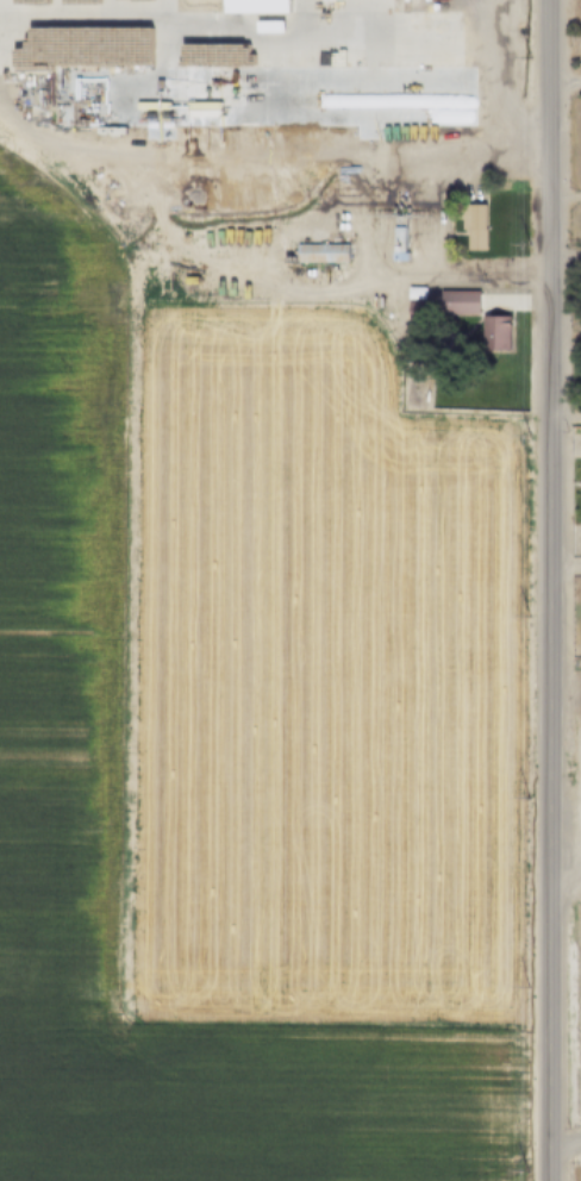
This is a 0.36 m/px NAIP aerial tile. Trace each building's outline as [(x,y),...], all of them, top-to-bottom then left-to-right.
[(221,12),(221,0),(286,0),(286,12),(221,12)] [(349,126),(168,126),(168,139),(137,139),(137,126),(46,126),(46,65),(469,67),(469,127),(380,127),(380,139),(349,139),(349,126)] [(467,229),(461,229),(461,204),(467,204),(483,204),(483,249),(467,249),(467,229)] [(392,226),(404,226),(402,252),(392,252),(392,226)] [(295,244),(346,244),(346,263),(295,262),(295,244)] [(405,286),(425,286),(425,299),(405,299),(405,286)] [(439,290),(477,290),(477,313),(439,313),(439,290)] [(480,315),(507,315),(507,350),(480,349),(480,315)]
